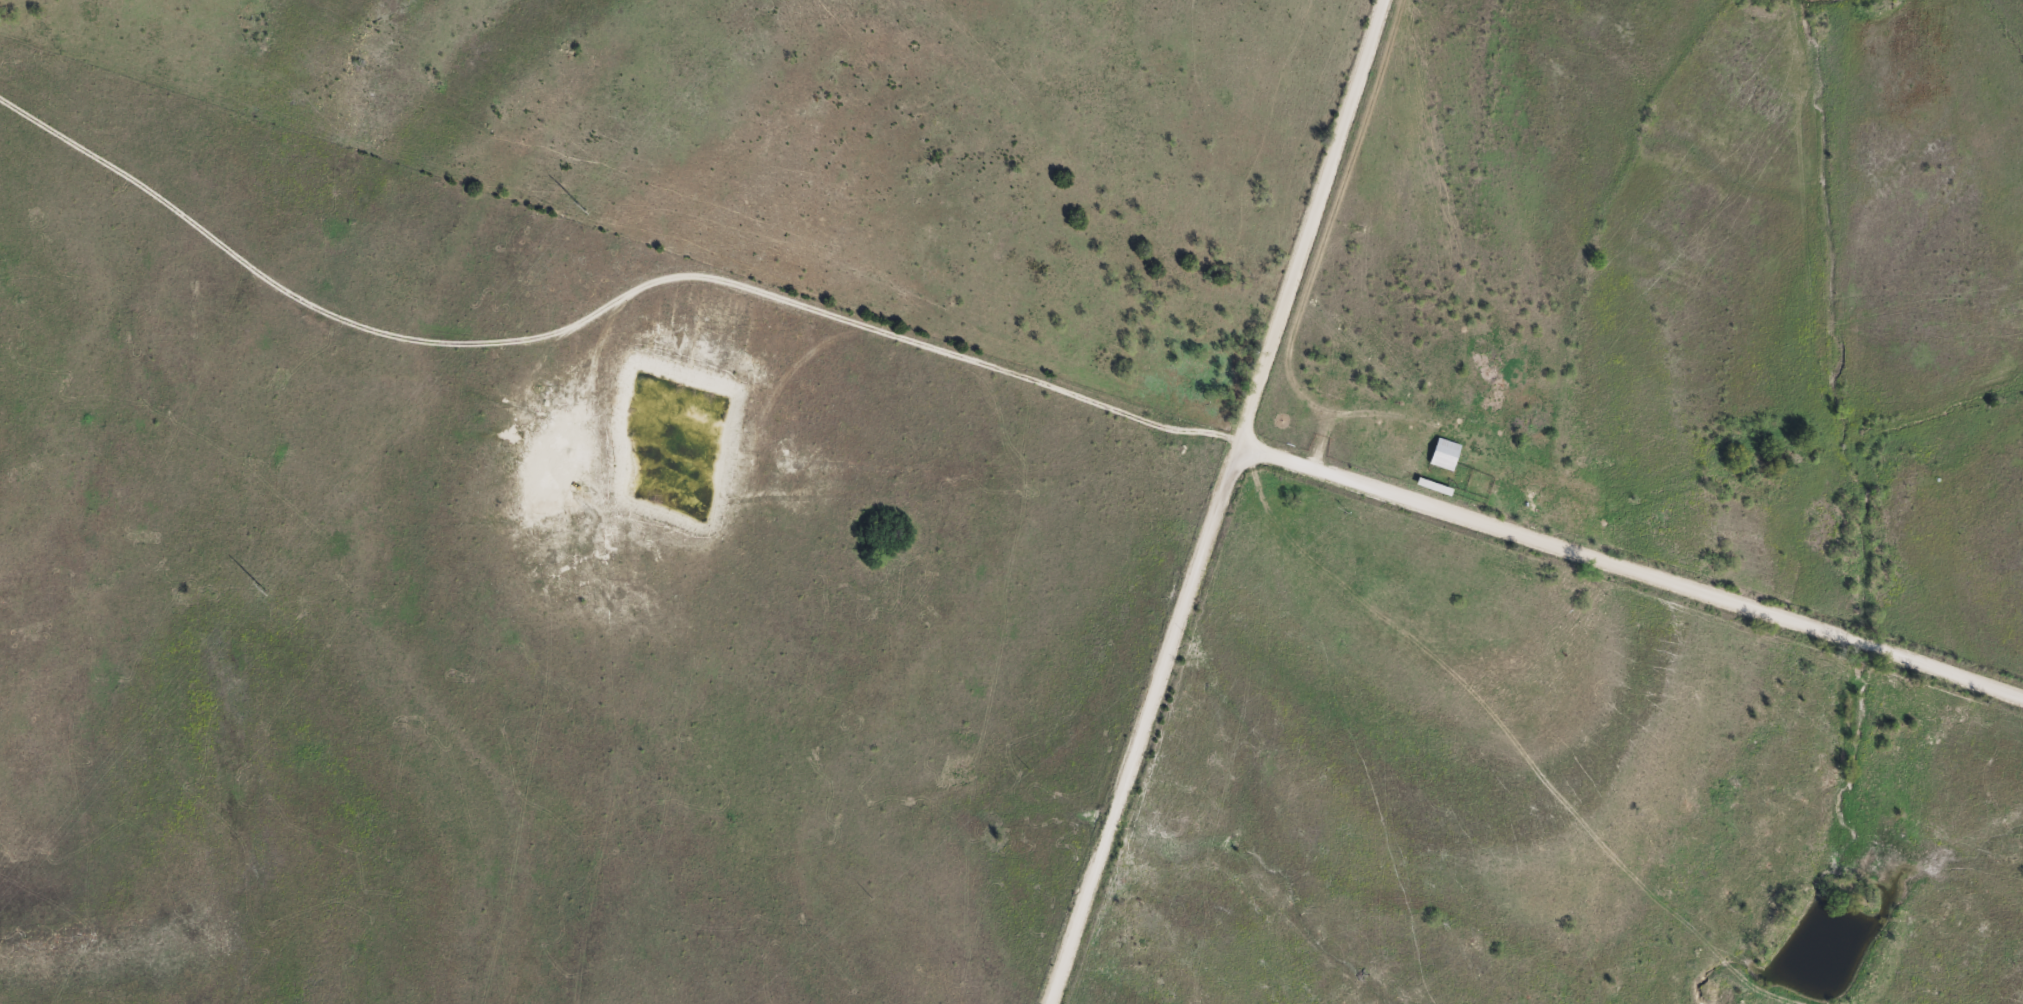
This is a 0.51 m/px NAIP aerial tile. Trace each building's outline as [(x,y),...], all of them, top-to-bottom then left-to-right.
[(1463,447),(1439,440),(1431,466),(1455,473),(1463,447)]
